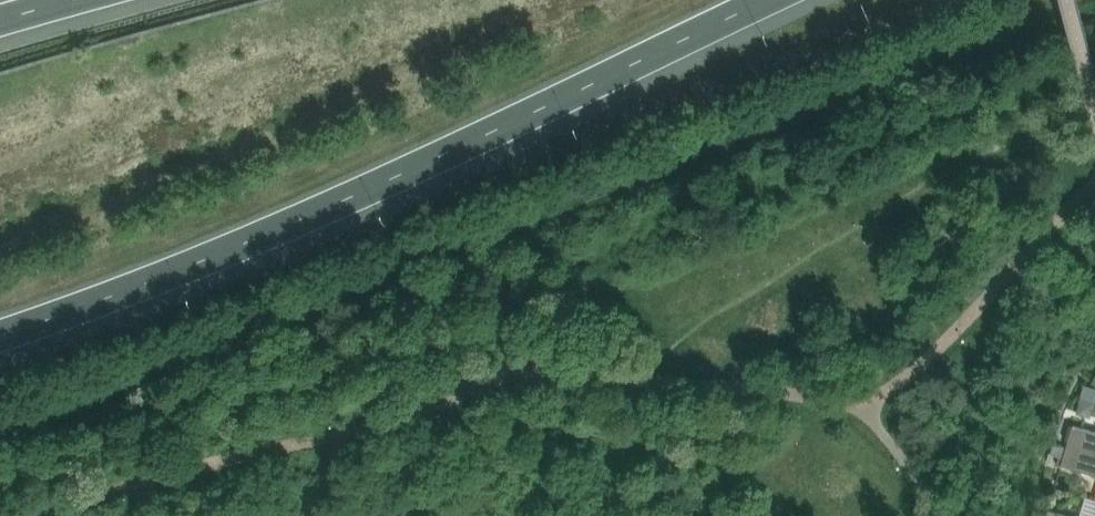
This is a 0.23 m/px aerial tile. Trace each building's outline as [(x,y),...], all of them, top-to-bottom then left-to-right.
[(1094,397),(1094,386),(1083,383),(1080,396),(1094,400),(1094,397)] [(1090,416),(1094,400),(1080,396),(1075,412),(1090,416)] [(1067,444),(1094,453),(1094,431),(1073,424),(1067,444)] [(1067,444),(1061,465),(1094,475),(1094,453),(1067,444)] [(1086,496),(1080,515),(1094,515),(1094,499),(1086,496)]
